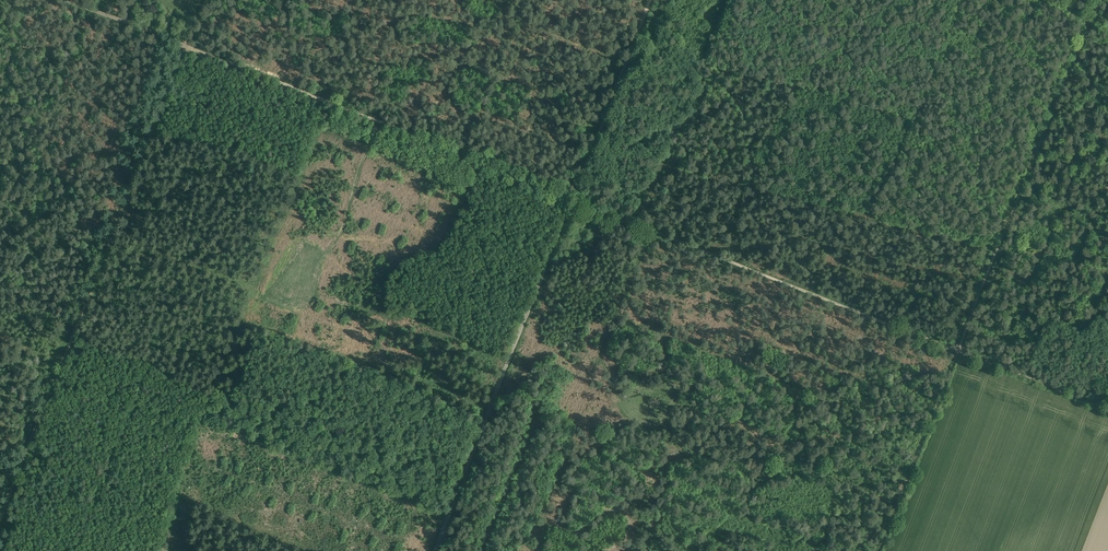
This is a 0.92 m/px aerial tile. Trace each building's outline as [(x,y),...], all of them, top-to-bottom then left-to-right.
[(206,56),(209,49),(201,45),(198,53),(206,56)]
